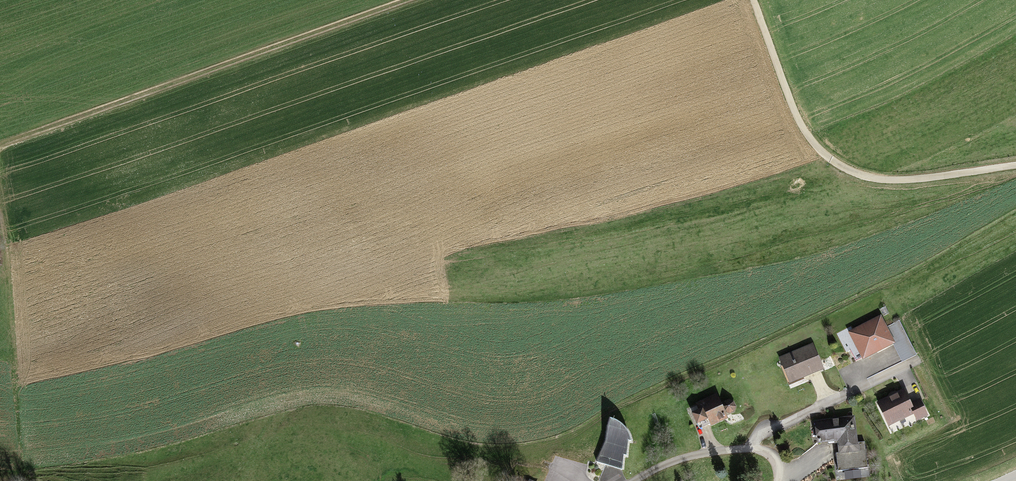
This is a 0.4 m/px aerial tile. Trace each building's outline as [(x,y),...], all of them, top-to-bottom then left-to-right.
[(882,320),(851,336),(865,364),(896,349),(882,320)] [(812,348),(780,361),(791,387),(823,374),(812,348)] [(910,390),(883,404),(894,425),(919,413),(923,421),(933,416),(927,404),(919,408),(910,390)] [(714,430),(728,422),(715,398),(691,412),(701,431),(711,425),(714,430)] [(614,421),(601,462),(631,471),(631,458),(635,456),(636,443),(641,442),(638,432),(634,428),(627,424),(614,421)] [(854,423),(817,424),(817,430),(813,430),(813,440),(818,440),(818,443),(823,442),(824,447),(841,447),(841,458),(839,458),(840,475),(869,474),(868,447),(855,447),(854,423)]
